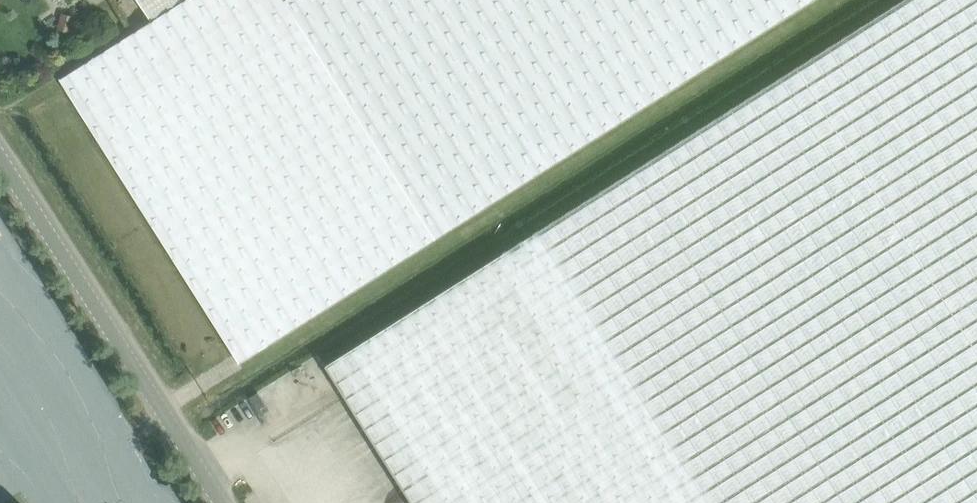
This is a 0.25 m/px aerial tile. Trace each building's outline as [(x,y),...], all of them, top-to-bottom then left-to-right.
[(150,20),(57,80),(238,363),(435,238),(812,0),(137,0),(150,20)] [(326,366),(413,502),(976,502),(976,0),(904,0),(326,366)]
